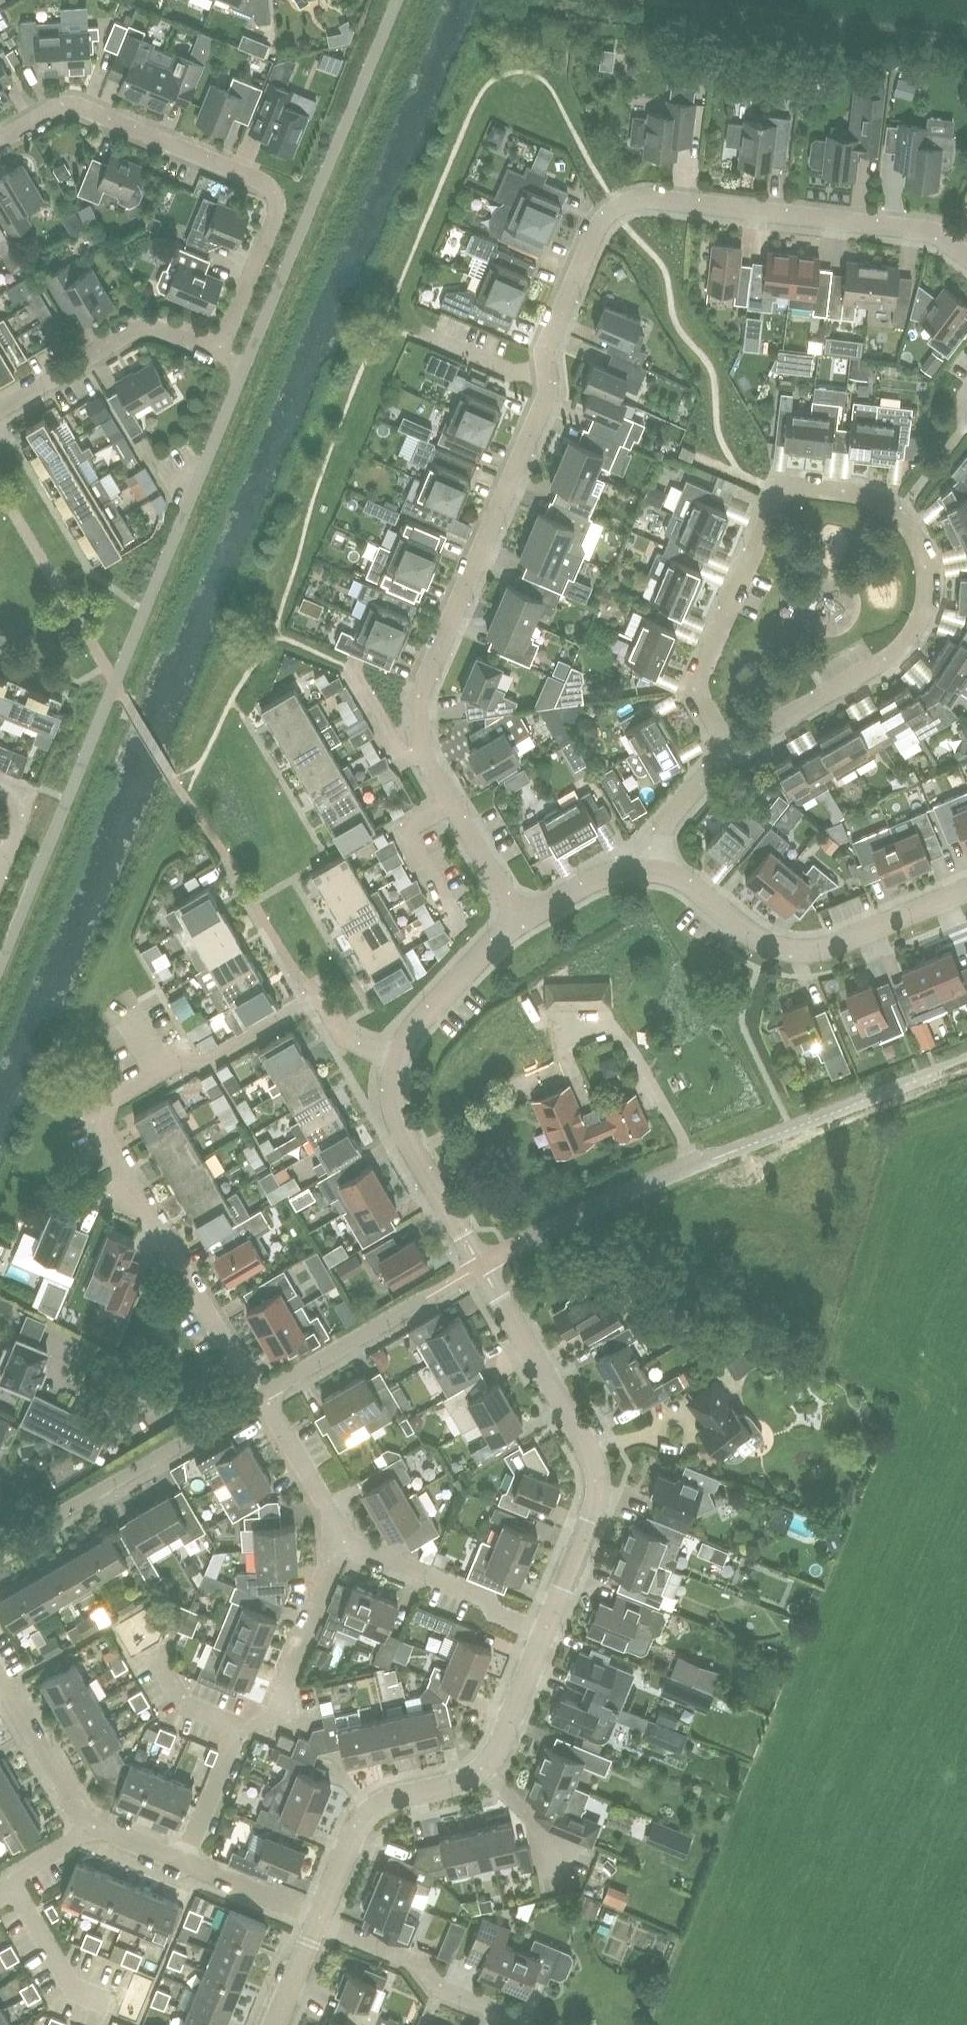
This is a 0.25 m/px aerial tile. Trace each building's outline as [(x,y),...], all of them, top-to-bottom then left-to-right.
[(230,2),(233,7),(251,14),(256,14),(257,23),(271,22),(269,0),(231,0),(230,2)] [(117,52),(124,36),(128,26),(132,16),(127,14),(123,24),(115,20),(104,46),(117,52)] [(64,70),(61,26),(61,21),(36,22),(36,20),(21,20),(23,48),(37,48),(38,71),(64,70)] [(98,26),(88,26),(88,25),(61,26),(64,70),(90,68),(89,38),(99,38),(98,26)] [(143,99),(163,51),(124,36),(117,52),(108,76),(122,82),(119,89),(143,99)] [(202,67),(163,51),(143,99),(168,109),(171,101),(186,107),(202,67)] [(5,68),(0,59),(0,105),(10,99),(1,85),(12,79),(5,68)] [(212,84),(197,121),(225,132),(236,107),(252,113),(263,88),(233,75),(227,90),(212,84)] [(308,114),(293,107),(299,94),(269,82),(257,111),(258,111),(250,131),(264,137),(262,143),(276,149),(275,151),(276,153),(285,157),(288,156),(289,154),(291,155),(308,114)] [(854,178),(857,151),(877,154),(880,128),(882,96),(862,94),(859,138),(829,135),(828,140),(816,138),(812,141),(810,162),(813,165),(825,166),(824,174),(854,178)] [(675,157),(676,144),(690,145),(695,103),(667,100),(666,114),(650,112),(645,154),(675,157)] [(787,146),(788,138),(790,118),(765,115),(762,118),(762,121),(758,120),(758,122),(745,120),(744,124),(729,122),(727,141),(742,143),(740,165),(770,168),(773,144),(787,146)] [(899,124),(896,156),(894,167),(908,169),(906,184),(937,187),(939,165),(947,166),(951,164),(952,155),(954,138),(951,135),(927,132),(927,127),(899,124)] [(99,202),(104,188),(117,193),(120,201),(130,205),(138,201),(142,192),(138,183),(134,181),(140,165),(112,154),(103,175),(87,169),(78,193),(99,202)] [(0,178),(0,188),(2,191),(0,192),(0,215),(11,234),(24,227),(16,214),(42,199),(22,165),(0,178)] [(568,191),(544,181),(546,176),(528,169),(525,177),(514,172),(512,177),(507,175),(497,198),(504,201),(555,223),(562,207),(561,207),(568,191)] [(218,201),(205,233),(191,227),(186,240),(208,249),(213,237),(235,246),(248,214),(218,201)] [(548,239),(555,223),(504,201),(502,206),(499,204),(498,205),(496,206),(494,207),(491,209),(490,211),(489,213),(488,214),(488,215),(487,217),(487,220),(487,221),(487,222),(488,224),(488,226),(489,227),(492,229),(490,233),(531,251),(530,254),(538,258),(539,254),(540,255),(547,238),(548,239)] [(536,264),(531,262),(532,259),(524,255),(523,259),(496,247),(498,243),(473,232),(466,250),(489,260),(481,279),(523,297),(530,281),(529,280),(536,264)] [(13,249),(6,236),(0,240),(0,251),(7,262),(17,256),(13,249)] [(205,257),(176,245),(167,268),(166,267),(162,269),(157,284),(160,290),(209,310),(215,294),(218,293),(221,287),(220,283),(221,280),(202,272),(201,268),(205,257)] [(738,279),(739,268),(741,248),(713,245),(708,290),(735,293),(734,303),(747,304),(750,280),(738,279)] [(789,293),(794,254),(768,251),(765,280),(751,278),(747,307),(771,310),(773,299),(777,299),(778,292),(789,293)] [(830,287),(816,286),(819,257),(794,254),(789,293),(788,305),(813,308),(813,313),(827,315),(830,285),(830,287)] [(21,263),(17,256),(7,262),(11,269),(21,263)] [(869,304),(873,263),(847,260),(844,287),(830,285),(827,315),(854,319),(856,302),(869,304)] [(46,277),(61,302),(67,312),(77,305),(86,320),(113,303),(92,267),(78,276),(70,262),(46,277)] [(896,292),(897,286),(899,266),(873,263),(869,304),(894,306),(892,323),(904,324),(909,304),(910,294),(896,292)] [(517,312),(523,297),(481,279),(476,291),(469,288),(446,292),(440,304),(467,316),(469,311),(509,328),(516,312),(517,312)] [(948,356),(962,337),(951,329),(966,308),(966,304),(944,287),(935,300),(917,287),(910,314),(922,317),(920,319),(935,330),(927,340),(948,356)] [(30,301),(41,295),(37,288),(26,295),(30,301)] [(52,315),(41,295),(30,301),(42,321),(52,315)] [(615,354),(625,358),(641,365),(646,351),(639,348),(644,335),(635,332),(640,320),(605,305),(595,330),(620,341),(615,354)] [(15,337),(4,317),(0,319),(0,346),(15,337)] [(61,329),(51,335),(55,342),(65,336),(61,329)] [(15,337),(0,346),(0,373),(27,357),(15,337)] [(781,356),(779,372),(792,373),(794,357),(781,356)] [(647,368),(641,365),(625,358),(618,374),(594,363),(585,384),(618,398),(623,387),(636,393),(647,368)] [(132,410),(168,389),(152,363),(116,384),(129,405),(117,412),(131,436),(143,428),(132,410)] [(465,377),(451,409),(494,427),(500,412),(499,411),(506,395),(465,377)] [(620,413),(618,398),(585,384),(584,385),(592,388),(583,409),(608,419),(601,435),(621,443),(623,444),(634,419),(620,413)] [(102,392),(87,401),(95,414),(110,406),(102,392)] [(807,450),(811,412),(792,409),(793,394),(781,392),(775,442),(789,443),(788,448),(807,450)] [(839,449),(842,427),(837,427),(840,403),(813,400),(811,412),(807,450),(825,452),(826,448),(839,449)] [(871,458),(877,403),(854,401),(850,428),(842,427),(839,449),(853,451),(853,456),(871,458)] [(912,407),(877,403),(871,458),(890,460),(890,455),(904,457),(906,442),(908,442),(912,407)] [(487,443),(494,427),(451,409),(443,430),(454,435),(449,446),(479,459),(486,443),(487,443)] [(31,452),(37,460),(65,443),(53,423),(49,425),(44,416),(26,426),(32,436),(22,442),(28,453),(31,452)] [(114,441),(124,435),(120,428),(109,434),(114,441)] [(407,433),(400,447),(412,452),(418,438),(407,433)] [(609,469),(621,443),(601,435),(598,434),(592,448),(570,439),(560,461),(605,479),(594,475),(598,464),(609,469)] [(128,441),(124,435),(114,441),(118,448),(128,441)] [(75,437),(65,443),(37,460),(42,469),(39,471),(45,482),(77,463),(94,453),(89,445),(82,449),(75,437)] [(476,465),(435,447),(431,446),(430,449),(417,443),(410,460),(427,467),(421,479),(464,497),(470,482),(469,481),(476,465)] [(682,445),(678,454),(692,460),(696,451),(682,445)] [(958,478),(941,493),(949,510),(940,514),(947,529),(966,520),(966,455),(952,473),(958,478)] [(589,516),(605,479),(560,461),(551,483),(573,493),(567,507),(593,518),(589,516)] [(88,482),(77,463),(45,482),(52,492),(55,491),(60,499),(88,482)] [(135,472),(140,479),(150,473),(146,466),(135,472)] [(154,479),(150,473),(140,479),(144,485),(154,479)] [(100,502),(110,496),(99,476),(88,482),(60,499),(65,508),(62,510),(69,521),(100,502)] [(457,513),(464,497),(421,479),(413,499),(406,496),(400,508),(449,529),(456,513),(457,513)] [(723,514),(729,501),(709,493),(710,489),(685,479),(671,512),(685,518),(720,533),(728,516),(723,514)] [(122,516),(115,504),(123,499),(118,492),(111,496),(110,496),(100,502),(69,521),(75,532),(78,530),(83,539),(122,516)] [(166,501),(165,500),(166,499),(162,492),(151,499),(161,515),(166,501)] [(583,541),(593,518),(567,507),(562,519),(558,520),(539,511),(529,535),(583,557),(586,550),(583,541)] [(134,536),(122,516),(83,539),(89,547),(85,549),(92,561),(134,536)] [(405,517),(391,549),(434,567),(440,551),(439,551),(446,535),(405,517)] [(713,550),(720,533),(685,518),(675,540),(686,545),(683,552),(703,561),(709,548),(713,550)] [(947,529),(955,544),(963,540),(966,548),(966,520),(947,529)] [(574,578),(583,557),(529,535),(520,556),(546,567),(540,583),(561,591),(562,592),(568,576),(574,578)] [(962,543),(946,548),(950,561),(966,556),(962,543)] [(427,583),(434,567),(391,549),(385,565),(372,560),(365,576),(419,599),(426,582),(427,583)] [(702,576),(698,574),(703,561),(683,552),(680,560),(669,555),(658,551),(649,573),(695,593),(702,576)] [(959,573),(948,572),(946,592),(957,593),(959,573)] [(683,608),(688,610),(695,593),(649,573),(659,578),(650,599),(661,604),(658,612),(678,621),(683,608)] [(551,614),(561,591),(540,583),(535,581),(530,594),(508,584),(497,608),(532,623),(537,612),(543,615),(545,611),(551,614)] [(416,605),(387,592),(363,582),(356,598),(368,603),(361,619),(404,637),(410,621),(409,621),(416,605)] [(959,591),(958,608),(966,608),(966,591),(959,591)] [(528,634),(532,623),(497,608),(487,632),(509,641),(504,654),(529,665),(539,643),(532,640),(534,636),(528,634)] [(672,633),(678,621),(658,612),(654,620),(643,615),(634,637),(669,652),(677,635),(672,633)] [(679,630),(696,635),(701,619),(683,614),(679,630)] [(397,653),(404,637),(361,619),(355,635),(342,630),(336,646),(389,669),(396,652),(397,653)] [(966,626),(957,641),(949,636),(940,650),(966,668),(966,626)] [(662,669),(669,652),(634,637),(624,659),(635,664),(632,671),(652,680),(658,668),(662,669)] [(940,650),(931,665),(939,670),(929,685),(958,716),(959,715),(950,705),(960,690),(966,694),(966,668),(940,650)] [(501,666),(477,656),(461,693),(483,702),(485,716),(513,711),(517,700),(492,689),(501,666)] [(329,681),(323,672),(314,677),(320,686),(329,681)] [(19,679),(8,674),(6,677),(0,675),(0,719),(3,720),(6,713),(19,679)] [(24,728),(27,721),(39,691),(30,687),(31,683),(19,679),(6,713),(3,720),(7,722),(8,722),(24,728)] [(574,684),(565,682),(555,705),(581,701),(579,683),(574,684)] [(958,716),(929,685),(913,694),(909,686),(894,694),(920,738),(947,723),(958,716)] [(261,708),(273,728),(306,708),(294,688),(261,708)] [(665,707),(681,699),(675,688),(659,696),(665,707)] [(50,691),(49,694),(39,691),(27,721),(40,727),(38,734),(51,739),(61,714),(56,711),(62,696),(50,691)] [(861,710),(874,705),(869,692),(855,697),(861,710)] [(920,738),(894,694),(879,703),(884,711),(869,720),(884,745),(893,739),(897,747),(901,748),(903,748),(920,738)] [(337,704),(342,714),(351,708),(346,699),(337,704)] [(619,720),(636,750),(670,730),(661,714),(657,716),(649,703),(619,720)] [(317,728),(306,708),(273,728),(284,748),(317,728)] [(357,717),(351,708),(342,714),(348,723),(357,717)] [(496,734),(469,750),(484,776),(519,756),(511,744),(530,733),(518,711),(502,713),(489,721),(496,734)] [(884,745),(869,720),(854,728),(849,720),(834,729),(856,766),(875,756),(872,752),(884,745)] [(329,748),(317,728),(284,748),(296,767),(329,748)] [(856,766),(834,729),(820,737),(825,746),(810,754),(824,780),(834,774),(836,778),(856,766)] [(683,762),(675,749),(679,746),(670,730),(636,750),(637,750),(627,756),(636,772),(638,773),(641,774),(644,773),(649,770),(654,779),(683,762)] [(360,743),(365,753),(374,748),(369,738),(360,743)] [(15,750),(1,745),(0,748),(0,768),(7,771),(15,750)] [(340,768),(329,748),(296,767),(307,787),(340,768)] [(380,757),(374,748),(365,753),(371,762),(380,757)] [(27,755),(15,750),(7,771),(19,776),(27,755)] [(824,780),(810,754),(795,763),(790,755),(775,764),(797,801),(802,802),(828,787),(824,780)] [(352,787),(340,768),(307,787),(319,807),(352,787)] [(379,785),(385,794),(397,787),(392,777),(379,785)] [(363,807),(352,787),(319,807),(330,826),(363,807)] [(611,817),(603,803),(598,806),(589,790),(560,808),(579,841),(596,832),(593,827),(611,817)] [(965,807),(959,794),(933,805),(942,827),(957,821),(966,845),(966,806),(965,807)] [(392,817),(404,810),(399,801),(386,808),(392,817)] [(843,815),(835,801),(824,807),(832,822),(843,815)] [(764,826),(739,805),(706,844),(720,857),(724,853),(734,862),(764,826)] [(375,827),(363,807),(330,826),(342,847),(375,827)] [(563,850),(579,841),(560,808),(523,829),(541,858),(561,846),(563,850)] [(911,816),(914,824),(893,832),(909,871),(931,862),(921,838),(935,832),(926,809),(911,816)] [(909,871),(893,832),(892,833),(889,825),(852,840),(862,862),(876,856),(886,881),(909,871)] [(789,842),(771,826),(753,847),(763,856),(745,878),(765,895),(790,866),(781,858),(785,853),(782,850),(789,842)] [(388,842),(383,832),(374,837),(379,847),(388,842)] [(312,873),(324,893),(357,874),(345,854),(312,873)] [(391,868),(397,877),(406,872),(400,862),(391,868)] [(838,883),(813,862),(806,871),(803,868),(799,873),(790,866),(765,895),(785,911),(800,893),(811,902),(821,891),(838,883)] [(411,881),(406,872),(397,877),(402,886),(411,881)] [(369,893),(357,874),(324,893),(335,913),(369,893)] [(190,890),(200,884),(195,875),(184,881),(190,890)] [(186,926),(219,906),(208,886),(174,905),(175,907),(165,913),(176,931),(186,925),(186,926)] [(380,913),(369,893),(335,913),(347,933),(380,913)] [(414,907),(420,916),(429,911),(423,902),(414,907)] [(190,950),(198,945),(231,926),(219,906),(186,926),(188,929),(178,935),(187,950),(189,949),(190,950)] [(434,920),(429,911),(420,916),(425,926),(434,920)] [(358,952),(402,927),(401,926),(391,932),(380,913),(347,933),(358,952)] [(209,965),(242,945),(231,926),(198,945),(190,950),(192,955),(192,959),(196,966),(202,969),(209,964),(209,965)] [(403,953),(396,941),(406,935),(402,927),(358,952),(370,972),(403,953)] [(433,949),(438,958),(449,946),(446,941),(433,949)] [(213,989),(254,965),(242,945),(209,965),(220,984),(213,988),(213,989)] [(960,973),(951,951),(927,961),(941,996),(943,1000),(966,990),(966,991),(966,970),(960,973)] [(415,973),(403,953),(370,972),(382,992),(415,973)] [(152,960),(158,969),(168,963),(163,954),(152,960)] [(941,996),(927,961),(903,971),(915,1000),(902,1006),(910,1024),(923,1018),(918,1005),(941,996)] [(174,973),(168,963),(158,969),(163,979),(174,973)] [(223,1010),(266,985),(254,965),(213,989),(218,998),(226,993),(232,1004),(223,1010)] [(609,982),(546,984),(546,1007),(609,1006),(609,982)] [(871,984),(847,994),(851,1005),(841,1010),(851,1033),(861,1029),(862,1031),(874,1026),(880,1041),(904,1031),(894,1009),(891,1002),(880,1006),(871,984)] [(277,1005),(266,985),(223,1010),(237,1033),(247,1027),(245,1024),(277,1005)] [(176,999),(181,1009),(191,1002),(186,993),(176,999)] [(211,1014),(223,1007),(215,994),(203,1000),(211,1014)] [(154,1008),(165,1039),(182,1033),(171,1002),(154,1008)] [(197,1012),(191,1002),(181,1009),(187,1018),(197,1012)] [(819,1030),(815,1020),(807,1002),(783,1012),(787,1022),(779,1025),(786,1042),(794,1039),(797,1046),(808,1041),(813,1053),(818,1051),(822,1060),(843,1051),(832,1025),(819,1030)] [(198,1038),(209,1032),(203,1022),(193,1028),(198,1038)] [(292,1030),(259,1050),(271,1070),(304,1050),(292,1030)] [(282,1090),(315,1070),(304,1050),(271,1070),(277,1081),(268,1087),(273,1095),(282,1089),(282,1090)] [(222,1079),(233,1073),(227,1064),(217,1070),(222,1079)] [(327,1090),(315,1070),(282,1090),(294,1109),(327,1090)] [(207,1088),(217,1082),(211,1073),(201,1079),(207,1088)] [(581,1114),(568,1084),(533,1099),(558,1156),(592,1141),(581,1114)] [(338,1109),(327,1090),(294,1109),(300,1119),(291,1124),(297,1134),(338,1109)] [(581,1115),(581,1114),(592,1141),(593,1141),(592,1139),(614,1129),(618,1139),(648,1126),(634,1093),(604,1106),(608,1117),(601,1120),(596,1108),(581,1115)] [(237,1104),(242,1114),(253,1107),(247,1098),(237,1104)] [(134,1118),(146,1139),(179,1119),(167,1099),(134,1118)] [(219,1110),(225,1119),(235,1113),(230,1104),(219,1110)] [(258,1117),(253,1107),(242,1114),(248,1123),(258,1117)] [(350,1129),(338,1109),(297,1134),(302,1143),(310,1138),(317,1149),(350,1129)] [(240,1122),(235,1113),(225,1119),(230,1128),(240,1122)] [(191,1139),(179,1119),(146,1139),(158,1158),(191,1139)] [(319,1174),(362,1149),(350,1129),(317,1149),(323,1160),(314,1165),(319,1174)] [(260,1144),(266,1153),(276,1147),(270,1138),(260,1144)] [(203,1158),(191,1139),(158,1158),(169,1178),(203,1158)] [(242,1149),(248,1158),(258,1152),(253,1143),(242,1149)] [(281,1156),(276,1147),(266,1153),(271,1162),(281,1156)] [(264,1162),(258,1152),(248,1158),(253,1168),(264,1162)] [(214,1178),(203,1158),(169,1178),(181,1198),(214,1178)] [(384,1188),(371,1165),(348,1179),(340,1167),(317,1181),(330,1202),(339,1196),(340,1198),(346,1194),(353,1206),(384,1188)] [(293,1177),(280,1184),(286,1194),(299,1186),(293,1177)] [(226,1198),(214,1178),(181,1198),(193,1217),(226,1198)] [(286,1194),(280,1184),(267,1192),(273,1201),(286,1194)] [(376,1220),(396,1208),(384,1188),(353,1206),(343,1212),(363,1246),(384,1234),(376,1220)] [(237,1218),(226,1198),(193,1217),(204,1238),(237,1218)] [(227,1250),(216,1257),(230,1281),(265,1261),(251,1238),(271,1225),(261,1209),(232,1226),(218,1235),(227,1250)] [(83,1249),(68,1243),(77,1221),(51,1210),(41,1234),(26,1228),(16,1253),(72,1276),(83,1249)] [(147,1264),(130,1257),(135,1245),(110,1234),(96,1270),(110,1275),(108,1279),(110,1286),(116,1289),(108,1307),(126,1315),(147,1264)] [(428,1262),(414,1239),(393,1251),(386,1240),(364,1252),(377,1273),(385,1268),(393,1282),(428,1262)] [(343,1260),(348,1273),(368,1265),(363,1252),(343,1260)] [(313,1253),(303,1266),(319,1278),(329,1265),(313,1253)] [(248,1310),(260,1331),(292,1311),(285,1300),(297,1292),(286,1273),(265,1286),(255,1292),(261,1302),(248,1310)] [(49,1284),(38,1310),(55,1318),(66,1291),(49,1284)] [(348,1293),(338,1299),(350,1319),(360,1313),(348,1293)] [(568,1337),(581,1330),(588,1342),(622,1322),(612,1305),(599,1312),(587,1293),(576,1300),(575,1297),(566,1302),(568,1304),(554,1313),(568,1337)] [(459,1316),(449,1321),(443,1310),(409,1330),(420,1349),(428,1363),(472,1337),(459,1316)] [(273,1354),(282,1348),(289,1360),(331,1335),(318,1314),(308,1320),(306,1317),(298,1321),(292,1311),(260,1331),(273,1354)] [(41,1378),(45,1368),(42,1367),(48,1351),(37,1346),(46,1323),(28,1316),(14,1350),(5,1346),(0,1358),(0,1366),(6,1369),(2,1380),(31,1392),(38,1376),(41,1378)] [(596,1361),(609,1383),(640,1365),(627,1343),(637,1337),(630,1325),(609,1337),(616,1349),(596,1361)] [(484,1359),(472,1337),(428,1363),(436,1376),(448,1396),(464,1386),(471,1382),(464,1371),(484,1359)] [(376,1356),(391,1366),(399,1354),(383,1344),(376,1356)] [(653,1387),(640,1365),(609,1383),(622,1405),(642,1394),(649,1406),(684,1386),(677,1373),(653,1387)] [(364,1375),(343,1387),(370,1432),(369,1430),(403,1410),(391,1389),(377,1398),(364,1375)] [(740,1413),(737,1413),(730,1406),(726,1409),(719,1402),(726,1396),(715,1381),(693,1399),(704,1414),(706,1412),(712,1420),(700,1429),(720,1454),(722,1453),(726,1457),(730,1459),(734,1460),(738,1459),(762,1441),(763,1438),(763,1432),(761,1429),(750,1414),(747,1413),(740,1413)] [(464,1386),(448,1396),(443,1398),(456,1420),(473,1410),(480,1421),(510,1403),(498,1382),(471,1398),(464,1386)] [(370,1432),(343,1387),(323,1399),(337,1423),(326,1429),(339,1450),(349,1444),(346,1439),(354,1434),(356,1437),(360,1438),(370,1432)] [(22,1425),(94,1459),(108,1431),(36,1396),(22,1425)] [(520,1441),(513,1429),(522,1424),(510,1403),(480,1421),(486,1431),(469,1441),(482,1464),(520,1441)] [(246,1441),(237,1446),(230,1435),(195,1456),(207,1477),(211,1475),(217,1484),(217,1486),(259,1462),(246,1441)] [(425,1480),(440,1466),(420,1444),(405,1458),(425,1480)] [(527,1463),(524,1469),(520,1467),(515,1469),(506,1490),(504,1489),(498,1503),(527,1514),(532,1501),(549,1508),(552,1501),(557,1500),(560,1492),(557,1487),(559,1483),(545,1478),(549,1469),(535,1444),(521,1452),(527,1463)] [(362,1491),(376,1514),(407,1495),(400,1484),(411,1477),(405,1467),(407,1465),(401,1455),(377,1469),(383,1479),(362,1491)] [(271,1482),(259,1462),(217,1486),(218,1496),(220,1499),(233,1520),(260,1504),(253,1493),(271,1482)] [(686,1464),(680,1477),(679,1477),(674,1478),(659,1472),(652,1490),(663,1494),(659,1505),(691,1518),(692,1515),(716,1505),(709,1489),(717,1486),(720,1478),(686,1464)] [(168,1494),(148,1506),(166,1537),(177,1530),(184,1543),(206,1530),(194,1509),(182,1516),(168,1494)] [(413,1507),(407,1495),(376,1514),(389,1536),(409,1524),(420,1543),(439,1532),(428,1513),(424,1515),(418,1504),(413,1507)] [(145,1549),(166,1537),(148,1506),(127,1518),(140,1541),(128,1548),(140,1568),(153,1561),(145,1549)] [(504,1523),(495,1544),(528,1558),(537,1536),(513,1526),(518,1515),(495,1506),(490,1517),(504,1523)] [(254,1527),(255,1549),(296,1546),(295,1524),(270,1526),(269,1514),(244,1516),(244,1528),(254,1527)] [(632,1524),(622,1548),(657,1562),(661,1551),(674,1556),(685,1530),(659,1520),(654,1533),(632,1524)] [(102,1532),(89,1540),(98,1556),(108,1572),(127,1561),(110,1532),(105,1536),(102,1532)] [(98,1556),(89,1540),(75,1548),(77,1552),(72,1554),(89,1583),(108,1572),(98,1556)] [(528,1558),(495,1544),(483,1540),(476,1558),(474,1557),(467,1576),(503,1591),(509,1576),(519,1580),(528,1558)] [(298,1568),(296,1546),(255,1549),(257,1570),(248,1571),(249,1590),(257,1593),(282,1604),(287,1591),(286,1580),(273,1581),(272,1569),(298,1568)] [(670,1567),(657,1562),(622,1548),(612,1572),(639,1583),(634,1596),(659,1606),(665,1593),(660,1591),(666,1578),(670,1567)] [(89,1583),(72,1554),(67,1557),(65,1554),(51,1562),(70,1594),(89,1583)] [(70,1594),(51,1562),(38,1570),(40,1574),(35,1576),(42,1589),(51,1605),(70,1594)] [(42,1589),(35,1576),(30,1579),(28,1576),(14,1584),(33,1616),(51,1605),(42,1589)] [(14,1584),(0,1592),(3,1595),(0,1597),(0,1603),(14,1627),(33,1616),(14,1584)] [(252,1607),(257,1593),(249,1590),(235,1585),(229,1598),(236,1600),(226,1623),(268,1639),(277,1617),(252,1607)] [(363,1627),(375,1594),(353,1585),(341,1613),(330,1609),(321,1631),(318,1639),(330,1643),(337,1626),(359,1635),(363,1627)] [(130,1591),(122,1596),(130,1609),(138,1604),(130,1591)] [(398,1603),(375,1594),(363,1627),(384,1635),(374,1661),(388,1667),(400,1638),(386,1632),(398,1603)] [(625,1645),(641,1652),(645,1650),(652,1634),(649,1626),(645,1625),(652,1608),(618,1594),(613,1606),(600,1601),(588,1630),(625,1645)] [(130,1609),(122,1596),(114,1600),(122,1613),(130,1609)] [(178,1604),(169,1626),(180,1630),(190,1608),(178,1604)] [(92,1614),(85,1618),(92,1631),(100,1626),(92,1614)] [(471,1641),(476,1629),(439,1614),(434,1626),(449,1632),(439,1654),(482,1671),(491,1649),(471,1641)] [(92,1631),(85,1618),(77,1623),(84,1635),(92,1631)] [(258,1661),(268,1639),(226,1623),(223,1630),(217,1645),(258,1661)] [(55,1635),(47,1640),(54,1653),(63,1648),(55,1635)] [(54,1653),(47,1640),(40,1644),(47,1657),(54,1653)] [(249,1685),(258,1661),(217,1645),(214,1644),(205,1666),(202,1665),(197,1678),(219,1688),(224,1675),(249,1685)] [(619,1706),(632,1672),(608,1662),(610,1656),(592,1648),(589,1655),(580,1651),(571,1673),(590,1681),(586,1693),(619,1706)] [(336,1651),(323,1653),(325,1668),(338,1667),(336,1651)] [(112,1668),(124,1660),(120,1652),(107,1660),(112,1668)] [(473,1693),(482,1671),(439,1654),(449,1658),(445,1669),(434,1664),(429,1675),(431,1676),(427,1685),(446,1702),(453,1685),(473,1693)] [(115,1673),(128,1666),(124,1660),(112,1668),(115,1673)] [(42,1681),(54,1702),(87,1682),(75,1662),(42,1681)] [(715,1672),(701,1666),(695,1681),(709,1687),(715,1672)] [(675,1686),(678,1673),(663,1670),(661,1683),(675,1686)] [(99,1703),(87,1682),(54,1702),(66,1723),(99,1703)] [(447,1702),(446,1702),(427,1685),(422,1695),(425,1708),(408,1712),(416,1747),(440,1741),(437,1726),(451,1723),(447,1702)] [(133,1704),(146,1697),(142,1689),(129,1697),(133,1704)] [(618,1707),(619,1706),(586,1693),(581,1704),(561,1696),(552,1721),(596,1739),(599,1739),(601,1738),(603,1737),(606,1736),(607,1734),(618,1707)] [(137,1711),(150,1704),(146,1697),(133,1704),(137,1711)] [(111,1724),(99,1703),(66,1723),(78,1743),(111,1724)] [(369,1757),(362,1722),(338,1728),(334,1711),(322,1714),(324,1726),(330,1749),(342,1746),(345,1763),(369,1757)] [(416,1747),(408,1712),(385,1717),(393,1752),(416,1747)] [(393,1752),(385,1717),(362,1722),(369,1757),(393,1752)] [(123,1744),(111,1724),(78,1743),(90,1764),(117,1748),(123,1744)] [(330,1749),(324,1726),(313,1728),(308,1739),(318,1752),(330,1749)] [(163,1743),(168,1730),(161,1727),(155,1740),(163,1743)] [(171,1746),(176,1733),(168,1730),(163,1743),(171,1746)] [(290,1747),(294,1738),(280,1732),(276,1742),(290,1747)] [(318,1752),(308,1739),(299,1735),(291,1754),(306,1761),(313,1764),(318,1752)] [(548,1746),(538,1770),(573,1785),(581,1764),(605,1774),(612,1758),(575,1743),(570,1755),(548,1746)] [(205,1761),(213,1764),(218,1750),(210,1747),(205,1761)] [(111,1792),(124,1760),(124,1759),(117,1748),(90,1764),(104,1789),(111,1792)] [(306,1761),(291,1754),(280,1750),(276,1761),(288,1766),(284,1777),(294,1780),(289,1792),(321,1805),(330,1783),(302,1771),(306,1761)] [(11,1771),(3,1757),(0,1759),(0,1777),(11,1771)] [(132,1804),(146,1769),(124,1760),(111,1792),(119,1794),(116,1798),(132,1804)] [(155,1813),(169,1778),(146,1769),(132,1804),(155,1813)] [(528,1794),(538,1799),(533,1814),(542,1824),(591,1844),(598,1826),(579,1818),(589,1791),(573,1785),(538,1770),(528,1794)] [(11,1771),(0,1777),(0,1802),(18,1792),(15,1787),(19,1785),(11,1771)] [(192,1787),(169,1778),(155,1813),(178,1823),(192,1787)] [(33,1808),(25,1794),(21,1796),(18,1792),(0,1802),(0,1826),(1,1827),(33,1808)] [(312,1828),(321,1805),(289,1792),(280,1814),(261,1806),(257,1818),(279,1827),(283,1816),(312,1828)] [(41,1822),(33,1808),(1,1827),(12,1846),(40,1830),(37,1824),(41,1822)] [(517,1848),(514,1837),(511,1821),(487,1827),(494,1862),(518,1857),(521,1871),(533,1868),(528,1845),(517,1848)] [(252,1839),(254,1823),(241,1822),(239,1837),(252,1839)] [(494,1862),(487,1827),(463,1832),(471,1867),(494,1862)] [(471,1867),(463,1832),(439,1838),(440,1842),(428,1844),(434,1867),(445,1865),(447,1873),(471,1867)] [(303,1850),(271,1837),(266,1835),(260,1851),(248,1847),(245,1855),(233,1850),(228,1862),(254,1873),(259,1861),(293,1875),(303,1850)] [(434,1867),(428,1844),(417,1847),(418,1852),(413,1863),(427,1869),(434,1867)] [(83,1905),(97,1870),(77,1862),(62,1897),(83,1905)] [(434,1876),(427,1869),(413,1863),(408,1876),(383,1866),(382,1869),(377,1870),(373,1881),(376,1885),(374,1888),(408,1902),(412,1891),(427,1893),(434,1876)] [(103,1914),(117,1878),(97,1870),(83,1905),(103,1914)] [(123,1922),(138,1887),(117,1878),(103,1914),(123,1922)] [(144,1930),(158,1895),(138,1887),(123,1922),(144,1930)] [(365,1911),(373,1914),(368,1926),(407,1942),(421,1907),(408,1902),(374,1888),(373,1892),(368,1893),(363,1905),(366,1909),(365,1911)] [(178,1903),(158,1895),(144,1930),(164,1939),(178,1903)] [(195,1895),(187,1915),(200,1921),(208,1901),(195,1895)] [(52,1920),(60,1916),(53,1903),(45,1907),(52,1920)] [(230,1909),(221,1929),(257,1944),(265,1924),(230,1909)] [(197,1929),(200,1921),(187,1915),(179,1936),(186,1939),(191,1926),(197,1929)] [(483,1916),(472,1943),(466,1959),(481,1965),(478,1972),(502,1981),(516,1948),(503,1943),(510,1927),(483,1916)] [(249,1964),(257,1944),(221,1929),(213,1950),(249,1964)] [(89,1949),(95,1935),(87,1932),(82,1946),(89,1949)] [(103,1939),(95,1935),(89,1949),(97,1952),(103,1939)] [(528,1953),(516,1948),(502,1981),(526,1991),(535,1969),(550,1975),(561,1948),(535,1937),(528,1953)] [(16,1952),(11,1943),(0,1950),(0,1960),(3,1958),(3,1959),(16,1952)] [(130,1965),(135,1952),(127,1948),(122,1962),(130,1965)] [(174,1948),(171,1956),(184,1961),(187,1954),(174,1948)] [(240,1984),(249,1964),(213,1950),(205,1970),(240,1984)] [(7,1966),(20,1959),(16,1952),(3,1959),(7,1966)] [(142,1955),(135,1952),(130,1965),(137,1968),(142,1955)] [(180,1969),(184,1961),(171,1956),(167,1963),(180,1969)] [(368,2005),(377,1984),(383,1987),(388,1976),(365,1967),(361,1978),(344,1971),(338,1986),(343,1988),(340,1996),(352,2001),(347,2012),(374,2023),(380,2024),(396,2024),(398,2019),(389,2015),(388,2019),(378,2015),(380,2009),(368,2005)] [(232,2005),(240,1984),(205,1970),(197,1990),(232,2005)] [(37,1988),(33,1981),(20,1988),(25,1995),(37,1988)] [(29,2003),(41,1995),(37,1988),(25,1995),(29,2003)] [(171,1994),(157,1988),(154,1996),(167,2002),(171,1994)] [(224,2024),(232,2005),(197,1990),(188,2010),(224,2024)] [(164,2009),(167,2002),(154,1996),(151,2003),(164,2009)] [(224,2024),(188,2010),(182,2024),(224,2024)] [(2,2011),(0,2013),(0,2024),(10,2024),(2,2011)] [(374,2023),(379,2024),(380,2024),(374,2023),(347,2012),(343,2022),(331,2018),(328,2024),(374,2024),(374,2023)] [(59,2019),(54,2017),(51,2016),(48,2024),(57,2024),(59,2019)]
